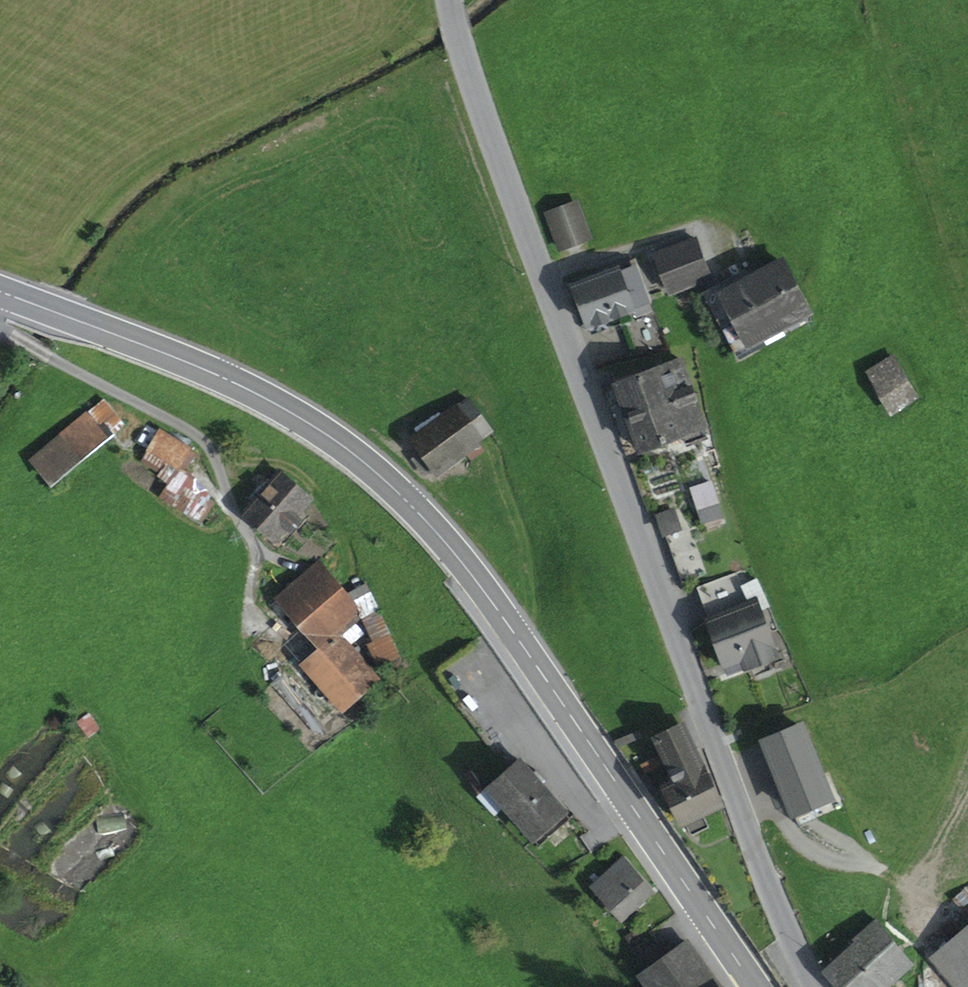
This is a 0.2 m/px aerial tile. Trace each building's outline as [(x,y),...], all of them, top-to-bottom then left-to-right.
[(548,213),(560,247),(589,237),(576,203),(548,213)] [(658,253),(672,291),(711,276),(697,239),(658,253)] [(575,286),(589,323),(651,301),(635,258),(616,265),(617,270),(575,286)] [(808,310),(783,263),(754,279),(732,290),(731,289),(723,293),(749,341),(780,325),(808,310)] [(737,356),(783,331),(780,325),(749,341),(723,293),(731,289),(732,290),(754,279),(748,268),(703,292),(727,337),(737,356)] [(864,360),(893,408),(915,394),(886,347),(864,360)] [(705,435),(703,427),(705,426),(681,359),(616,383),(640,449),(683,434),(686,442),(705,435)] [(104,400),(33,459),(53,482),(123,423),(104,400)] [(471,460),(484,450),(455,409),(415,438),(423,450),(436,469),(464,449),(471,460)] [(193,475),(198,466),(189,461),(194,453),(189,450),(190,448),(160,430),(149,449),(193,475)] [(426,476),(436,469),(423,450),(412,457),(426,476)] [(290,528),(303,512),(299,508),(308,498),(281,473),(247,512),(275,536),(285,524),(290,528)] [(692,488),(703,521),(721,515),(711,482),(692,488)] [(656,513),(681,579),(705,570),(681,504),(656,513)] [(359,633),(350,623),(362,612),(317,562),(279,596),(325,647),(318,654),(315,656),(305,665),(342,708),(377,677),(347,643),(359,633)] [(748,604),(742,587),(737,573),(700,587),(712,618),(748,604)] [(767,606),(758,581),(742,587),(748,604),(712,618),(709,619),(729,672),(751,664),(759,661),(775,655),(758,610),(767,606)] [(709,619),(712,618),(700,587),(697,588),(709,619)] [(379,665),(400,654),(378,610),(365,616),(377,639),(368,643),(379,665)] [(273,684),(316,733),(324,726),(281,677),(273,684)] [(666,785),(683,820),(720,803),(683,726),(657,738),(677,780),(666,785)] [(801,727),(764,741),(792,811),(829,796),(801,727)] [(616,741),(618,745),(641,736),(639,731),(616,741)] [(643,764),(646,771),(661,764),(658,757),(643,764)] [(489,787),(530,834),(561,807),(537,780),(532,774),(520,760),(489,787)] [(536,770),(532,774),(537,780),(541,776),(536,770)] [(657,791),(646,774),(641,777),(652,794),(657,791)] [(530,834),(539,845),(570,818),(561,807),(530,834)] [(594,884),(622,916),(653,888),(625,856),(594,884)] [(955,898),(967,912),(967,887),(955,898)] [(878,986),(885,986),(912,965),(875,920),(853,938),(858,944),(828,969),(844,986),(874,986),(876,985),(878,986)] [(627,934),(634,945),(643,939),(637,928),(627,934)] [(939,953),(967,986),(967,928),(939,953)] [(642,955),(651,968),(671,954),(662,941),(642,955)] [(649,986),(719,986),(687,942),(671,954),(651,968),(641,975),(649,986)]
